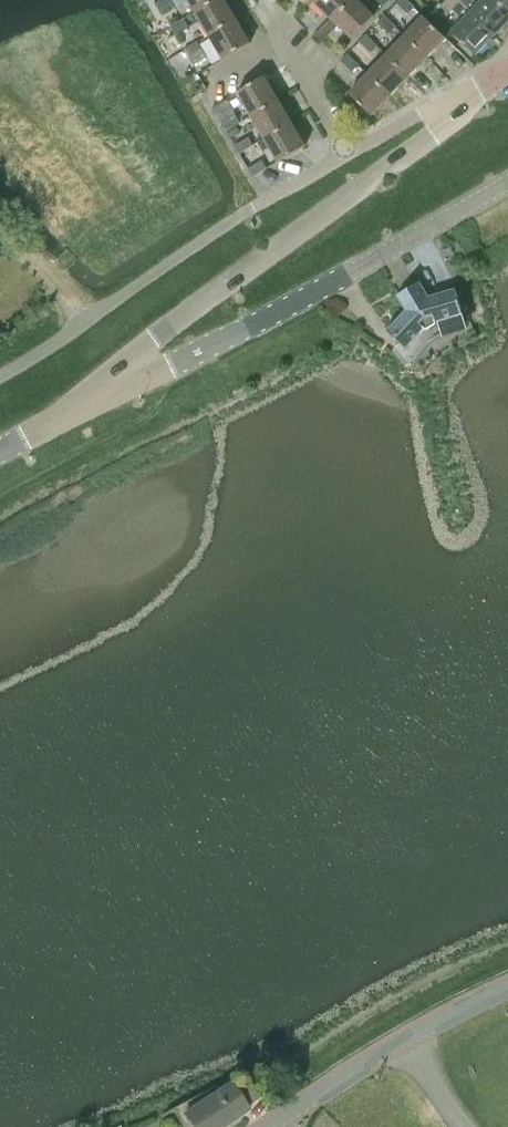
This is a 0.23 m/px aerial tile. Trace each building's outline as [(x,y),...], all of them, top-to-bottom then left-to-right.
[(163,13),(176,5),(174,0),(167,0),(158,5),(163,13)] [(219,0),(188,0),(196,14),(219,0)] [(237,20),(225,0),(219,0),(196,14),(210,37),(237,20)] [(355,0),(318,0),(315,3),(334,21),(355,0)] [(371,13),(357,0),(355,0),(334,21),(353,39),(375,17),(371,13)] [(397,3),(408,14),(414,8),(406,0),(400,0),(397,3)] [(441,5),(450,14),(455,8),(460,13),(458,15),(464,20),(452,33),(476,56),(495,36),(471,12),(461,2),(458,0),(447,0),(441,5)] [(461,2),(471,12),(495,36),(507,23),(507,11),(497,0),(483,0),(479,5),(474,0),(463,0),(461,2)] [(507,11),(507,0),(497,0),(507,11)] [(384,16),(378,23),(389,34),(396,27),(384,16)] [(405,37),(428,58),(447,39),(424,17),(405,37)] [(172,28),(176,36),(190,28),(185,20),(172,28)] [(237,20),(210,37),(224,60),(251,44),(237,20)] [(366,35),(360,42),(371,53),(377,46),(366,35)] [(409,78),(428,58),(405,37),(387,56),(409,78)] [(199,43),(185,51),(190,58),(204,50),(199,43)] [(347,55),(341,61),(352,72),(358,66),(347,55)] [(391,97),(409,78),(387,56),(368,75),(391,97)] [(372,117),(391,97),(368,75),(349,95),(372,117)] [(251,116),(279,100),(265,77),(238,93),(251,116)] [(265,139),(292,123),(279,100),(251,116),(265,139)] [(226,131),(228,130),(237,125),(240,123),(236,115),(222,123),(226,131)] [(292,123),(265,139),(279,163),(306,147),(292,123)] [(237,125),(228,130),(232,138),(242,133),(237,125)] [(249,138),(235,146),(240,154),(254,146),(249,138)] [(249,169),(253,177),(267,169),(262,161),(249,169)] [(466,324),(456,289),(429,297),(420,282),(398,296),(407,311),(387,331),(414,356),(429,340),(445,331),(466,324)] [(231,1082),(185,1112),(195,1126),(222,1126),(249,1109),(231,1082)]
